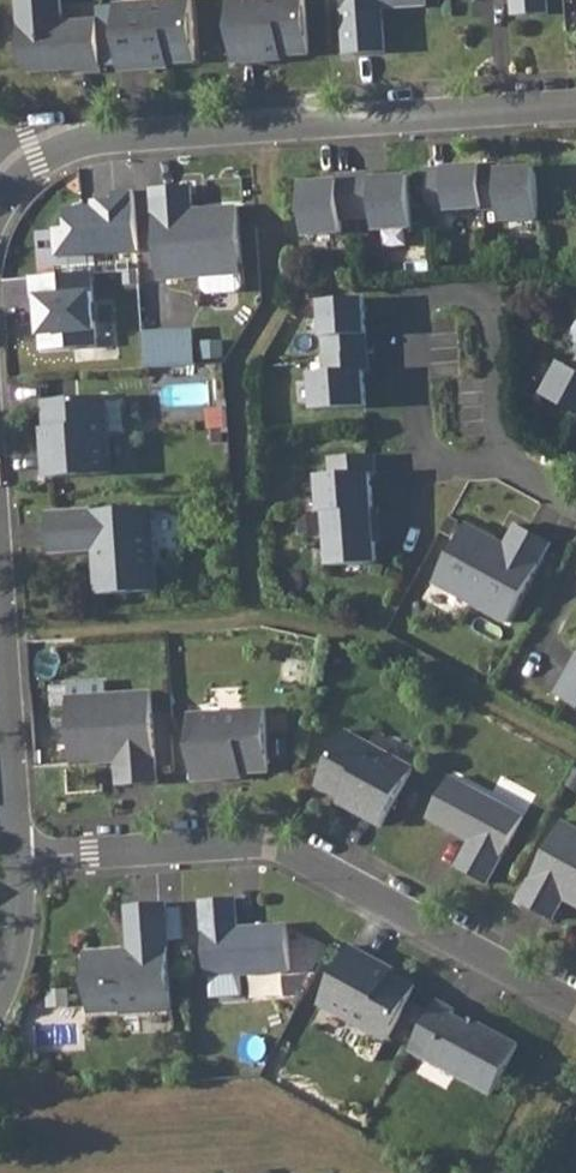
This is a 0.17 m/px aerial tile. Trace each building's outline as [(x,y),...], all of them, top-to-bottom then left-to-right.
[(97,20),(62,23),(60,0),(16,0),(20,68),(28,75),(76,71),(76,74),(100,73),(97,20)] [(191,0),(115,5),(119,71),(150,70),(150,65),(167,64),(196,61),(191,0)] [(232,63),(263,61),(262,57),(280,55),(308,54),(304,0),(228,0),(232,63)] [(346,56),(384,53),(381,8),(426,6),(426,0),(342,0),(346,56)] [(513,16),(547,14),(546,0),(512,0),(513,16)] [(498,166),(480,167),(483,208),(483,210),(500,209),(501,223),(538,220),(535,169),(498,171),(498,166)] [(480,167),(426,171),(429,212),(483,208),(480,167)] [(373,174),(355,175),(358,219),(375,218),(375,231),(412,229),(409,178),(373,180),(373,174)] [(338,182),(302,184),(305,235),(341,233),(341,220),(358,219),(355,175),(337,176),(338,182)] [(190,187),(151,189),(157,280),(207,277),(206,267),(247,265),(243,208),(191,211),(190,187)] [(132,192),(86,195),(87,208),(59,210),(61,228),(52,229),(54,255),(136,250),(132,192)] [(206,267),(207,277),(208,290),(213,294),(242,292),(248,287),(247,265),(206,267)] [(90,272),(26,277),(31,335),(38,334),(39,350),(96,345),(90,272)] [(325,355),(367,352),(363,299),(322,302),(325,355)] [(191,327),(140,330),(142,367),(193,365),(191,327)] [(311,373),(314,410),(365,406),(363,371),(368,370),(367,352),(325,355),(323,355),(325,372),(311,373)] [(573,372),(561,366),(543,398),(575,416),(575,366),(573,372)] [(105,398),(44,401),(45,430),(46,448),(42,448),(44,479),(110,474),(105,398)] [(321,513),(326,513),(372,509),(370,473),(375,473),(374,455),(330,458),(331,475),(318,476),(321,513)] [(151,508),(47,515),(49,553),(94,550),(96,595),(156,591),(151,508)] [(326,513),(330,567),(376,563),(375,543),(372,509),(326,513)] [(468,602),(507,623),(550,543),(515,524),(504,545),(465,523),(437,574),(473,593),(468,602)] [(437,574),(433,582),(468,602),(473,593),(437,574)] [(574,670),(570,668),(555,695),(575,706),(575,665),(574,670)] [(101,706),(61,709),(65,765),(116,762),(118,786),(157,784),(150,693),(100,697),(101,706)] [(100,697),(60,700),(61,709),(101,706),(100,697)] [(265,710),(188,715),(193,781),(223,779),(223,775),(241,773),(269,771),(265,710)] [(413,768),(346,732),(316,786),(341,800),(357,808),(355,812),(382,827),(413,768)] [(523,817),(449,777),(428,817),(471,841),(457,868),(487,884),(523,817)] [(357,808),(341,800),(339,803),(355,812),(357,808)] [(562,822),(518,902),(552,920),(564,899),(575,906),(575,830),(562,822)] [(235,898),(201,901),(206,977),(289,971),(287,925),(237,929),(235,898)] [(165,903),(126,906),(129,950),(84,953),(89,1013),(172,1008),(165,903)] [(176,907),(173,938),(185,939),(188,908),(176,907)] [(377,961),(350,946),(318,1005),(386,1041),(415,987),(391,973),(375,965),(377,961)] [(393,969),(377,961),(375,965),(391,973),(393,969)] [(437,1001),(409,1051),(491,1095),(518,1045),(477,1022),(475,1026),(452,1014),(454,1010),(437,1001)]
